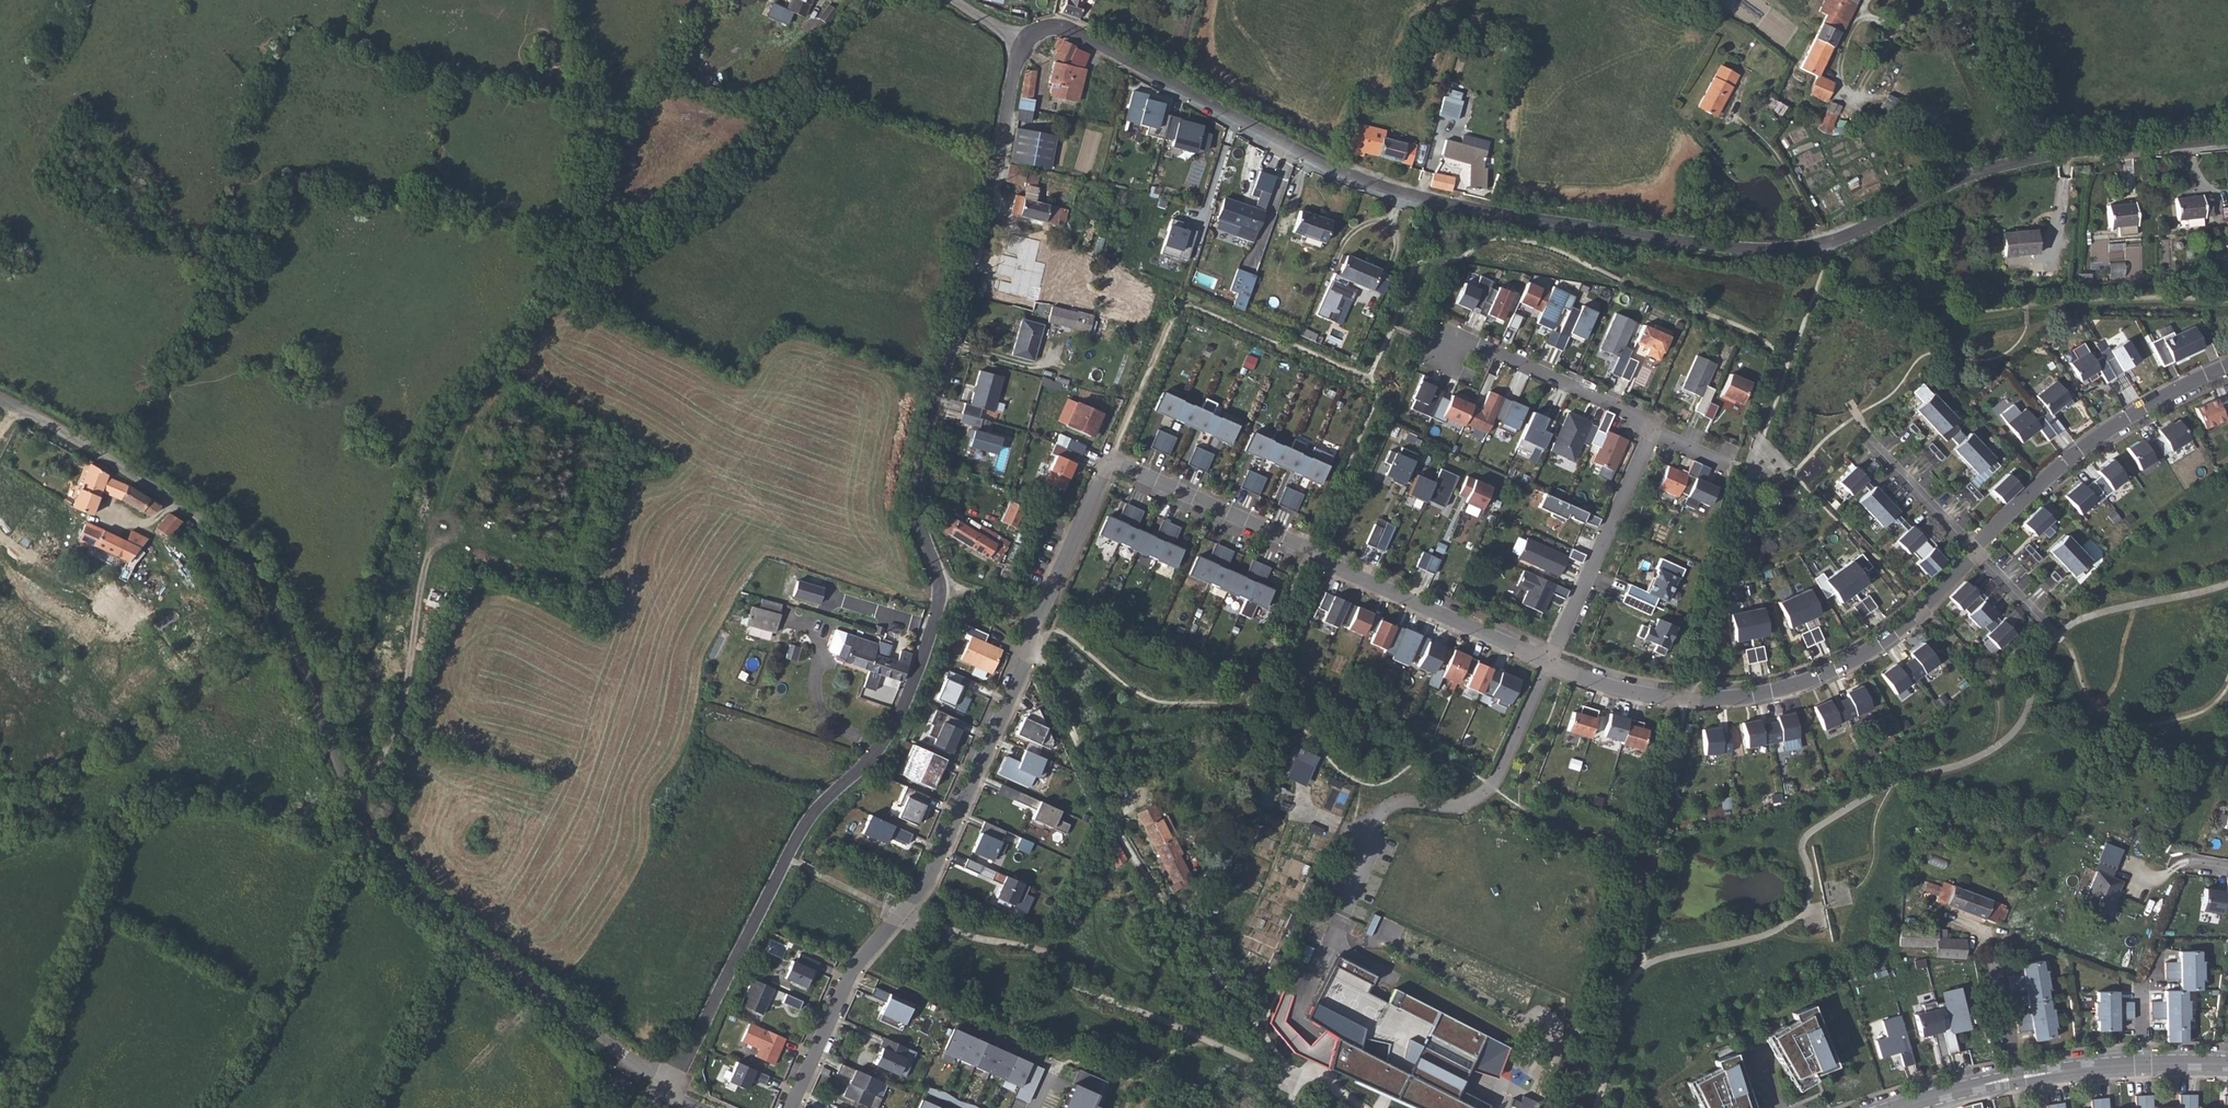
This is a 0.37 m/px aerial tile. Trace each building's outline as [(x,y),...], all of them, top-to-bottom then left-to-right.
[(788,11),(806,18),(813,0),(793,0),(788,11)] [(987,0),(976,0),(976,3),(985,5),(985,8),(992,10),(992,12),(1025,20),(1031,0),(1013,0),(1012,6),(987,0)] [(1063,13),(1080,19),(1086,0),(1066,0),(1063,13)] [(1815,40),(1832,48),(1839,35),(1842,36),(1858,0),(1824,0),(1819,12),(1822,13),(1819,15),(1818,18),(1819,21),(1822,23),(1815,40)] [(821,18),(829,24),(838,11),(830,5),(821,18)] [(1078,47),(1059,39),(1054,48),(1059,51),(1054,61),(1049,83),(1053,84),(1051,96),(1079,101),(1087,69),(1070,65),(1078,47)] [(1832,48),(1815,40),(1801,69),(1816,78),(1810,90),(1808,96),(1827,102),(1835,85),(1819,76),(1832,48)] [(1699,107),(1714,116),(1738,78),(1722,68),(1699,107)] [(1027,70),(1022,99),(1033,100),(1036,71),(1027,70)] [(696,71),(692,81),(707,86),(711,76),(696,71)] [(1460,98),(1462,91),(1449,88),(1447,94),(1460,98)] [(1165,136),(1171,113),(1162,111),(1164,102),(1147,97),(1148,93),(1134,89),(1126,118),(1140,122),(1141,119),(1150,121),(1149,124),(1147,133),(1164,137),(1165,136)] [(1462,101),(1444,96),(1438,116),(1456,121),(1462,101)] [(1022,99),(1020,107),(1033,110),(1035,100),(1033,100),(1022,99)] [(1777,104),(1772,111),(1781,116),(1785,109),(1777,104)] [(1820,126),(1817,130),(1824,135),(1831,136),(1833,131),(1833,127),(1840,107),(1831,104),(1822,125),(1820,126)] [(1020,107),(1018,121),(1031,123),(1033,110),(1020,107)] [(1171,113),(1165,136),(1174,138),(1173,144),(1181,146),(1182,144),(1196,148),(1197,146),(1207,149),(1212,133),(1201,131),(1203,125),(1187,121),(1186,123),(1180,121),(1181,116),(1171,113)] [(1362,126),(1361,126),(1351,122),(1343,146),(1354,150),(1353,154),(1363,157),(1365,153),(1413,165),(1417,146),(1385,138),(1386,131),(1362,126)] [(1018,130),(1013,162),(1051,169),(1056,137),(1018,130)] [(1447,140),(1442,156),(1470,164),(1470,190),(1485,191),(1486,170),(1483,170),(1482,163),(1485,152),(1447,140)] [(1010,164),(1007,181),(1028,187),(1026,197),(1016,196),(1012,215),(1058,225),(1060,220),(1067,222),(1070,210),(1037,203),(1038,199),(1043,198),(1044,196),(1044,194),(1043,192),(1040,191),(1040,189),(1037,188),(1040,172),(1010,164)] [(1435,175),(1432,188),(1452,192),(1455,179),(1435,175)] [(2199,196),(2173,198),(2174,220),(2201,218),(2201,217),(2210,216),(2208,196),(2200,197),(2199,196)] [(1226,197),(1218,219),(1241,227),(1238,235),(1254,241),(1265,212),(1226,197)] [(2131,203),(2105,205),(2106,228),(2116,227),(2117,235),(2134,233),(2131,203)] [(1300,212),(1293,232),(1303,236),(1302,241),(1322,247),(1331,222),(1300,212)] [(1172,220),(1163,256),(1180,260),(1181,259),(1190,261),(1197,231),(1188,229),(1187,231),(1181,230),(1183,223),(1172,220)] [(2033,229),(2001,232),(2002,255),(2034,253),(2033,229)] [(1040,241),(1010,234),(1006,251),(1018,254),(1017,258),(1001,254),(996,274),(1011,277),(1010,282),(1000,280),(997,291),(1027,299),(1030,286),(1040,288),(1046,264),(1034,262),(1040,241)] [(1057,247),(1065,249),(1067,241),(1059,239),(1057,247)] [(1349,255),(1339,275),(1348,279),(1371,289),(1380,269),(1349,255)] [(2112,263),(2111,275),(2126,275),(2126,264),(2112,263)] [(1238,293),(1234,305),(1245,310),(1257,275),(1239,269),(1231,290),(1238,293)] [(1345,285),(1348,279),(1339,275),(1335,273),(1316,315),(1334,322),(1339,311),(1336,309),(1341,296),(1352,299),(1356,290),(1345,285)] [(1472,306),(1479,310),(1489,287),(1492,281),(1480,276),(1475,288),(1464,283),(1455,303),(1470,310),(1472,306)] [(1527,282),(1518,302),(1541,312),(1550,292),(1527,282)] [(1550,292),(1541,312),(1536,323),(1551,330),(1561,307),(1565,309),(1572,295),(1553,286),(1550,292)] [(1489,287),(1478,313),(1485,317),(1487,314),(1501,321),(1513,294),(1498,287),(1497,291),(1489,287)] [(1572,295),(1565,309),(1568,310),(1575,296),(1572,295)] [(1052,305),(1049,321),(1090,331),(1094,316),(1052,305)] [(1571,306),(1553,346),(1562,351),(1568,336),(1565,335),(1568,329),(1571,330),(1569,333),(1570,333),(1583,339),(1595,311),(1582,305),(1580,310),(1571,306)] [(1507,327),(1516,331),(1522,317),(1514,313),(1507,327)] [(1611,373),(1619,377),(1628,357),(1632,349),(1624,345),(1635,321),(1615,313),(1599,348),(1615,355),(1615,353),(1619,355),(1618,357),(1611,373)] [(1023,321),(1013,355),(1033,361),(1043,326),(1023,321)] [(1643,324),(1635,342),(1644,345),(1646,345),(1650,346),(1649,348),(1647,354),(1659,360),(1672,332),(1655,324),(1653,329),(1643,324)] [(2150,342),(2162,367),(2202,346),(2192,325),(2173,335),(2171,331),(2150,342)] [(1301,335),(1321,344),(1324,337),(1304,328),(1301,335)] [(2105,361),(2115,377),(2123,372),(2122,370),(2139,360),(2126,339),(2109,350),(2113,356),(2105,361)] [(2106,383),(2115,377),(2105,361),(2102,356),(2094,361),(2082,343),(2070,350),(2076,359),(2069,363),(2080,381),(2087,377),(2089,382),(2098,377),(2095,372),(2098,370),(2106,383)] [(1241,370),(1250,374),(1257,357),(1248,354),(1241,370)] [(1706,385),(1716,363),(1696,355),(1681,388),(1700,396),(1694,410),(1703,414),(1708,402),(1714,389),(1706,385)] [(1628,357),(1619,377),(1628,381),(1637,361),(1628,357)] [(1004,377),(979,369),(970,403),(965,402),(963,412),(979,417),(982,408),(994,411),(1004,377)] [(2123,372),(2115,377),(2122,389),(2131,384),(2123,372)] [(1730,373),(1720,396),(1728,400),(1729,398),(1734,400),(1741,403),(1750,383),(1730,373)] [(1432,378),(1423,375),(1413,398),(1415,399),(1411,408),(1431,417),(1440,396),(1443,391),(1429,384),(1432,378)] [(2041,416),(2056,434),(2063,429),(2051,413),(2063,404),(2066,408),(2073,402),(2055,380),(2036,395),(2048,411),(2041,416)] [(1465,421),(1488,431),(1494,418),(1503,397),(1489,391),(1479,413),(1471,409),(1465,421)] [(1163,392),(1155,410),(1174,418),(1182,400),(1163,392)] [(1915,409),(1927,421),(1943,406),(1932,394),(1915,409)] [(1444,422),(1446,417),(1463,425),(1465,421),(1471,409),(1473,404),(1451,395),(1449,400),(1440,396),(1431,417),(1444,422)] [(1525,407),(1503,397),(1494,418),(1499,420),(1496,426),(1513,434),(1525,407)] [(1200,409),(1192,427),(1211,435),(1219,417),(1207,412),(1212,401),(1205,398),(1200,409)] [(2195,409),(2204,429),(2227,418),(2227,403),(2227,401),(2219,405),(2216,399),(2195,409)] [(1174,418),(1192,427),(1200,409),(1182,400),(1174,418)] [(1067,425),(1092,436),(1099,420),(1102,414),(1077,402),(1067,425)] [(1717,406),(1708,402),(1703,414),(1702,415),(1711,419),(1717,406)] [(2048,440),(2056,434),(2041,416),(2040,415),(2034,420),(2025,408),(2019,412),(2013,405),(2001,415),(2021,442),(2039,429),(2048,440)] [(1605,410),(1596,406),(1588,422),(1597,426),(1605,410)] [(1955,418),(1943,406),(1927,421),(1939,434),(1955,418)] [(1613,414),(1605,410),(1597,426),(1595,430),(1604,434),(1606,430),(1613,414)] [(960,421),(980,427),(983,418),(963,412),(960,421)] [(1516,447),(1531,453),(1534,447),(1542,450),(1555,420),(1547,417),(1546,418),(1532,412),(1516,447)] [(1595,430),(1597,426),(1588,422),(1567,413),(1550,450),(1573,461),(1581,442),(1589,445),(1595,430)] [(1211,435),(1230,443),(1238,426),(1219,417),(1211,435)] [(1092,436),(1097,439),(1105,422),(1099,420),(1092,436)] [(2161,435),(2153,440),(2162,455),(2163,456),(2171,451),(2171,452),(2190,440),(2179,420),(2168,426),(2167,425),(2158,430),(2161,435)] [(1918,430),(1912,422),(1908,426),(1915,433),(1918,430)] [(1256,423),(1253,429),(1272,437),(1275,431),(1256,423)] [(1915,433),(1908,426),(1897,436),(1904,444),(1915,433)] [(996,452),(1000,437),(974,429),(969,444),(996,452)] [(1176,437),(1158,429),(1156,434),(1174,442),(1176,437)] [(1609,432),(1606,430),(1604,434),(1599,445),(1603,447),(1609,432)] [(1320,483),(1327,466),(1253,432),(1245,450),(1320,483)] [(1627,440),(1609,432),(1603,447),(1599,445),(1592,461),(1613,471),(1627,440)] [(1953,449),(1965,461),(1981,446),(1969,433),(1953,449)] [(1174,442),(1156,434),(1150,447),(1168,455),(1174,442)] [(1904,444),(1897,437),(1886,447),(1893,454),(1903,444),(1904,444)] [(1070,450),(1081,455),(1086,445),(1070,438),(1065,448),(1070,450)] [(2162,455),(2153,440),(2145,445),(2141,439),(2126,448),(2140,470),(2155,461),(2154,460),(2162,455)] [(1933,453),(1937,449),(1931,442),(1926,446),(1933,453)] [(1044,481),(1064,490),(1069,479),(1068,478),(1075,463),(1066,459),(1070,450),(1065,448),(1055,444),(1051,453),(1056,455),(1044,481)] [(1213,454),(1195,446),(1193,451),(1211,459),(1213,454)] [(1933,453),(1926,446),(1916,456),(1923,464),(1933,453)] [(1981,446),(1965,461),(1977,474),(1985,466),(1991,473),(1999,466),(1993,459),(1993,458),(1981,446)] [(1391,480),(1403,485),(1417,454),(1402,447),(1398,454),(1390,450),(1385,461),(1390,464),(1385,475),(1392,478),(1391,480)] [(1944,457),(1937,449),(1933,453),(1940,461),(1944,457)] [(1211,459),(1193,451),(1187,464),(1205,472),(1211,459)] [(1933,453),(1923,464),(1930,471),(1940,461),(1933,453)] [(1923,464),(1916,457),(1905,467),(1912,474),(1923,464)] [(1874,459),(1863,469),(1870,476),(1881,466),(1874,459)] [(2097,471),(2100,476),(2112,491),(2119,486),(2117,484),(2125,479),(2112,459),(2097,471)] [(1701,464),(1692,460),(1686,474),(1668,466),(1658,488),(1677,496),(1679,492),(1687,495),(1701,464)] [(87,471),(72,506),(73,507),(91,515),(101,490),(120,498),(126,486),(107,476),(108,474),(84,461),(81,468),(87,471)] [(1710,468),(1701,464),(1687,495),(1683,504),(1695,509),(1698,501),(1709,506),(1717,487),(1704,482),(1710,468)] [(1929,471),(1923,464),(1912,474),(1919,481),(1929,471)] [(1862,484),(1865,480),(1870,476),(1863,469),(1860,472),(1855,467),(1839,482),(1848,492),(1844,496),(1846,499),(1862,484)] [(1444,507),(1458,476),(1440,468),(1434,482),(1426,499),(1444,507)] [(1266,477),(1248,469),(1246,475),(1264,483),(1266,477)] [(1434,482),(1417,474),(1408,494),(1425,502),(1426,499),(1434,482)] [(2008,474),(1991,490),(2003,503),(2020,486),(2008,474)] [(1264,483),(1246,475),(1240,487),(1258,495),(1264,483)] [(1302,476),(1296,489),(1304,492),(1310,479),(1302,476)] [(1491,486),(1467,476),(1459,493),(1467,496),(1466,499),(1464,501),(1481,509),(1491,486)] [(2100,476),(2093,482),(2105,497),(2112,491),(2100,476)] [(1893,479),(1882,489),(1889,496),(1900,486),(1893,479)] [(1858,502),(1870,514),(1889,496),(1882,489),(1879,492),(1874,487),(1873,488),(1865,480),(1862,484),(1869,491),(1858,502)] [(1975,489),(1968,482),(1964,486),(1971,493),(1975,489)] [(2105,497),(2093,482),(2085,488),(2081,482),(2065,496),(2081,515),(2096,502),(2098,504),(2105,498),(2105,497)] [(126,486),(120,498),(133,506),(145,515),(149,517),(159,506),(126,486)] [(1303,494),(1285,486),(1283,491),(1301,499),(1303,494)] [(1900,486),(1889,496),(1896,503),(1907,493),(1900,486)] [(1971,493),(1964,486),(1954,496),(1961,503),(1971,493)] [(1975,489),(1971,493),(1978,500),(1982,496),(1975,489)] [(1301,499),(1283,491),(1277,504),(1295,512),(1301,499)] [(1601,518),(1544,493),(1538,507),(1551,513),(1550,515),(1564,522),(1568,513),(1571,515),(1570,516),(1583,522),(1583,520),(1597,526),(1601,518)] [(1971,493),(1961,503),(1967,510),(1978,500),(1971,493)] [(1019,495),(1015,502),(1022,506),(1026,498),(1019,495)] [(1889,496),(1870,514),(1882,527),(1893,516),(1900,523),(1903,520),(1897,513),(1898,512),(1893,506),(1896,503),(1889,496)] [(1960,503),(1954,496),(1943,506),(1950,513),(1960,503)] [(1015,502),(1008,499),(998,519),(1013,525),(1022,506),(1015,502)] [(1125,502),(1120,515),(1139,524),(1145,511),(1125,502)] [(1967,510),(1960,503),(1950,513),(1956,520),(1967,510)] [(2052,520),(2040,507),(2023,523),(2035,536),(2041,531),(2048,538),(2054,532),(2047,524),(2052,520)] [(168,512),(154,527),(167,535),(181,521),(168,512)] [(1108,516),(1100,533),(1174,567),(1182,549),(1173,545),(1175,540),(1157,532),(1155,537),(1137,529),(1139,524),(1120,515),(1117,520),(1108,516)] [(950,516),(942,530),(989,558),(997,544),(950,516)] [(1931,518),(1920,529),(1926,535),(1937,525),(1931,518)] [(1163,519),(1157,532),(1175,540),(1181,527),(1163,519)] [(1903,520),(1900,523),(1907,530),(1896,541),(1908,553),(1923,539),(1926,535),(1920,529),(1917,532),(1912,526),(1910,527),(1903,520)] [(1048,525),(1042,523),(1038,532),(1044,535),(1048,525)] [(1366,543),(1375,547),(1384,527),(1375,523),(1366,543)] [(1384,527),(1375,547),(1383,551),(1394,528),(1385,524),(1384,527)] [(83,525),(78,536),(80,537),(79,541),(81,545),(83,547),(87,546),(90,542),(127,561),(138,548),(147,536),(140,530),(130,543),(101,530),(99,532),(83,525)] [(1945,533),(1937,525),(1926,535),(1933,543),(1945,533)] [(54,535),(51,542),(57,545),(60,537),(54,535)] [(1926,535),(1923,539),(1932,548),(1935,545),(1933,543),(1926,535)] [(2061,563),(2077,548),(2066,535),(2049,551),(2061,563)] [(1518,554),(1525,540),(1517,536),(1510,551),(1518,554)] [(1558,575),(1567,556),(1526,538),(1517,557),(1558,575)] [(1216,542),(1210,555),(1228,563),(1234,551),(1216,542)] [(2034,551),(2027,544),(2023,548),(2030,555),(2034,551)] [(1585,555),(1571,548),(1567,556),(1581,563),(1585,555)] [(1944,560),(1932,548),(1916,563),(1929,576),(1944,560)] [(2013,558),(2020,565),(2030,555),(2023,548),(2013,558)] [(2089,560),(2077,548),(2061,563),(2073,576),(2089,560)] [(1422,551),(1416,566),(1425,570),(1431,555),(1422,551)] [(2034,551),(2030,555),(2037,562),(2041,558),(2034,551)] [(1860,554),(1824,580),(1841,603),(1867,583),(1858,571),(1863,567),(1866,571),(1871,567),(1860,554)] [(1198,556),(1190,574),(1264,607),(1272,589),(1263,585),(1265,580),(1247,572),(1245,577),(1226,569),(1228,563),(1210,555),(1208,560),(1198,556)] [(1440,559),(1431,555),(1425,570),(1433,574),(1440,559)] [(2030,555),(2020,565),(2027,572),(2037,562),(2030,555)] [(1629,584),(1625,593),(1653,606),(1657,598),(1658,594),(1668,597),(1677,578),(1679,579),(1684,568),(1660,558),(1655,568),(1658,569),(1654,578),(1651,583),(1649,582),(1645,591),(1629,584)] [(1253,559),(1247,572),(1265,580),(1271,567),(1253,559)] [(1006,563),(1001,574),(1010,578),(1015,567),(1006,563)] [(1569,590),(1523,570),(1516,585),(1527,590),(1521,603),(1542,612),(1551,592),(1565,599),(1569,590)] [(2053,570),(2049,574),(2056,582),(2060,578),(2053,570)] [(2056,582),(2049,574),(2039,584),(2046,592),(2056,582)] [(1990,580),(1979,590),(1986,597),(1996,587),(1990,580)] [(1964,581),(1948,597),(1960,610),(1976,594),(1983,600),(1986,597),(1979,590),(1976,593),(1964,581)] [(798,582),(793,598),(820,606),(824,590),(798,582)] [(1748,584),(1742,586),(1743,594),(1750,592),(1748,584)] [(1793,584),(1777,590),(1781,598),(1796,592),(1793,584)] [(2003,594),(1996,587),(1986,597),(1993,605),(2003,594)] [(1808,589),(1778,602),(1789,628),(1820,615),(1808,589)] [(1322,621),(1337,627),(1339,622),(1348,602),(1325,592),(1318,607),(1326,611),(1322,621)] [(1653,606),(1625,593),(1621,602),(1649,615),(1653,606)] [(1868,595),(1852,606),(1860,618),(1876,607),(1868,595)] [(1993,605),(1986,597),(1983,600),(1967,615),(1979,628),(1990,618),(1997,624),(2000,621),(1994,614),(1995,613),(1989,608),(1993,605)] [(766,599),(762,610),(781,616),(784,605),(766,599)] [(1372,613),(1348,602),(1339,622),(1348,626),(1347,628),(1362,635),(1365,629),(1372,613)] [(2015,607),(2005,617),(2012,624),(2022,614),(2015,607)] [(781,616),(762,610),(755,608),(753,615),(746,613),(742,630),(775,641),(783,617),(781,616)] [(1762,608),(1729,614),(1735,641),(1767,635),(1762,608)] [(1369,643),(1385,649),(1395,626),(1381,620),(1382,617),(1372,613),(1365,629),(1374,632),(1369,643)] [(2000,621),(1997,624),(1981,640),(1984,643),(1988,639),(1998,648),(2014,633),(2008,627),(2012,624),(2005,617),(2000,621)] [(1676,627),(1657,618),(1653,627),(1648,624),(1647,627),(1641,624),(1636,636),(1655,644),(1652,651),(1663,655),(1676,627)] [(1384,652),(1408,663),(1412,653),(1420,635),(1396,624),(1395,626),(1385,649),(1384,652)] [(961,659),(992,673),(1003,651),(991,646),(990,648),(986,646),(985,643),(989,635),(969,626),(966,634),(972,637),(961,659)] [(1817,627),(1800,634),(1806,647),(1823,640),(1817,627)] [(846,664),(869,671),(878,647),(879,644),(835,630),(829,649),(832,655),(847,660),(846,664)] [(1412,653),(1421,657),(1417,665),(1433,672),(1438,660),(1443,648),(1429,642),(1430,639),(1420,635),(1412,653)] [(747,639),(738,674),(755,678),(764,643),(747,639)] [(787,657),(799,659),(801,644),(789,643),(787,657)] [(1881,674),(1896,694),(1938,663),(1923,643),(1909,653),(1913,657),(1898,668),(1895,664),(1881,674)] [(1462,671),(1469,656),(1445,645),(1443,648),(1438,660),(1447,664),(1441,676),(1457,683),(1462,671)] [(1762,646),(1744,650),(1747,664),(1765,660),(1762,646)] [(878,647),(869,671),(903,682),(912,654),(901,651),(897,662),(888,659),(890,651),(878,647)] [(1466,686),(1481,693),(1483,691),(1492,669),(1477,662),(1478,660),(1469,656),(1462,671),(1471,675),(1466,686)] [(1497,703),(1507,708),(1520,680),(1509,675),(1508,679),(1500,676),(1501,672),(1502,671),(1493,667),(1492,669),(1483,691),(1499,698),(1497,703)] [(964,677),(950,671),(937,699),(943,702),(944,699),(954,703),(958,705),(966,687),(961,685),(964,677)] [(1829,700),(1813,707),(1824,730),(1871,709),(1861,686),(1846,692),(1848,697),(1831,705),(1829,700)] [(944,699),(943,702),(953,707),(954,703),(944,699)] [(1585,716),(1588,708),(1581,705),(1579,714),(1585,716)] [(1589,737),(1598,711),(1588,708),(1585,716),(1579,714),(1572,712),(1566,730),(1589,737)] [(963,722),(937,710),(930,724),(933,725),(929,735),(936,739),(934,744),(953,753),(959,739),(956,738),(954,738),(956,733),(958,734),(960,730),(959,730),(963,722)] [(1022,722),(1016,734),(1051,750),(1056,744),(1040,711),(1030,717),(1028,722),(1027,724),(1022,722)] [(1621,741),(1628,718),(1609,713),(1603,736),(1621,741)] [(1742,723),(1747,748),(1798,738),(1793,713),(1777,716),(1778,721),(1759,725),(1758,719),(1742,723)] [(1636,721),(1628,718),(1621,741),(1621,743),(1642,749),(1647,730),(1641,728),(1635,727),(1636,721)] [(959,730),(960,730),(970,735),(974,727),(963,722),(959,730)] [(1692,725),(1686,723),(1683,734),(1690,735),(1692,725)] [(1719,728),(1702,729),(1704,755),(1730,752),(1729,733),(1719,733),(1719,728)] [(911,754),(941,768),(945,759),(913,744),(899,774),(916,781),(922,766),(909,760),(911,754)] [(1318,757),(1298,747),(1284,777),(1304,787),(1318,757)] [(1043,780),(1051,761),(1025,750),(1019,763),(1006,757),(999,774),(1030,788),(1035,776),(1043,780)] [(916,781),(932,788),(941,768),(911,754),(909,760),(922,766),(916,781)] [(1343,782),(1328,775),(1325,782),(1340,789),(1343,782)] [(898,804),(902,806),(897,816),(916,825),(918,820),(922,822),(927,811),(923,809),(929,796),(907,786),(898,804)] [(1061,811),(1020,792),(1016,801),(1036,810),(1031,823),(1042,828),(1043,824),(1066,834),(1070,825),(1057,819),(1061,811)] [(1154,805),(1138,813),(1173,883),(1168,886),(1173,894),(1186,886),(1187,883),(1187,881),(1186,878),(1190,876),(1179,856),(1182,855),(1173,838),(1177,836),(1173,829),(1173,828),(1167,817),(1162,820),(1154,805)] [(913,834),(870,815),(862,833),(886,844),(889,836),(891,832),(895,834),(894,838),(908,844),(913,834)] [(1005,831),(984,821),(979,832),(980,833),(972,852),(992,861),(996,851),(1003,853),(1007,844),(1001,841),(1005,831)] [(1323,829),(1309,822),(1306,829),(1320,836),(1323,829)] [(1258,823),(1251,838),(1258,841),(1264,826),(1258,823)] [(1117,838),(1109,853),(1118,868),(1128,858),(1117,838)] [(2109,845),(2105,854),(2121,860),(2124,851),(2109,845)] [(983,866),(968,859),(964,868),(979,874),(983,866)] [(1243,864),(1237,861),(1230,876),(1237,879),(1243,864)] [(2097,870),(2084,901),(2110,911),(2122,880),(2097,870)] [(1030,887),(996,871),(992,880),(1002,885),(996,898),(1014,906),(1017,898),(1023,901),(1030,887)] [(1314,879),(1308,876),(1301,890),(1308,893),(1314,879)] [(2226,892),(2204,888),(2200,910),(2220,914),(2221,909),(2227,911),(2227,877),(2226,892)] [(1927,881),(1923,889),(1938,895),(1936,899),(1995,922),(1996,919),(2002,921),(2008,908),(2005,906),(2006,904),(1945,881),(1942,886),(1927,881)] [(1222,902),(1216,899),(1209,914),(1216,917),(1222,902)] [(1298,916),(1291,913),(1285,927),(1291,930),(1298,916)] [(1900,929),(1900,931),(1900,945),(1919,945),(1935,946),(1935,955),(1964,957),(1965,939),(1937,938),(1937,929),(1918,927),(1918,929),(1900,929)] [(2164,962),(2164,971),(2203,970),(2203,961),(2200,961),(2200,950),(2179,951),(2179,962),(2164,962)] [(1280,955),(1273,952),(1267,966),(1274,969),(1280,955)] [(820,962),(800,953),(796,962),(792,960),(785,978),(806,987),(813,970),(816,972),(820,962)] [(1336,1038),(1327,1066),(1420,1107),(1488,1107),(1490,1105),(1459,1088),(1468,1068),(1497,1078),(1508,1046),(1392,987),(1386,1002),(1367,993),(1376,975),(1336,955),(1305,1019),(1323,1030),(1336,1038)] [(2023,974),(2008,977),(2009,986),(2048,979),(2046,970),(2044,970),(2042,960),(2021,963),(2023,974)] [(2203,970),(2164,971),(2165,980),(2180,979),(2180,990),(2186,990),(2201,990),(2201,979),(2203,979),(2203,970)] [(774,988),(752,978),(740,1004),(762,1014),(774,988)] [(2048,979),(2009,986),(2011,994),(2026,991),(2028,1002),(2048,999),(2046,988),(2049,987),(2048,979)] [(913,1004),(875,987),(871,996),(886,1002),(881,1013),(881,1014),(879,1020),(901,1030),(904,1024),(905,1024),(913,1004)] [(1943,1002),(1935,1004),(1948,1055),(1958,1052),(1953,1031),(1969,1027),(1959,988),(1941,993),(1943,1002)] [(800,1006),(803,997),(776,990),(774,999),(800,1006)] [(2186,990),(2180,990),(2165,990),(2165,1001),(2150,1001),(2150,1010),(2189,1009),(2188,1000),(2186,1000),(2186,990)] [(2094,1011),(2133,1010),(2133,1002),(2117,1002),(2118,991),(2096,992),(2096,1002),(2094,1002),(2094,1011)] [(1285,1023),(1295,995),(1284,993),(1270,1022),(1293,1052),(1327,1066),(1336,1038),(1323,1030),(1308,1045),(1285,1023)] [(2048,999),(2028,1002),(2029,1013),(2015,1016),(2016,1024),(2031,1022),(2054,1017),(2052,1008),(2050,1009),(2048,999)] [(1939,1057),(1948,1055),(1935,1004),(1935,1001),(1923,1004),(1924,1012),(1915,1014),(1920,1037),(1928,1034),(1934,1036),(1939,1057)] [(1813,1004),(1805,1008),(1807,1014),(1814,1011),(1816,1010),(1813,1004)] [(1784,1025),(1764,1036),(1782,1066),(1786,1064),(1789,1070),(1785,1072),(1796,1091),(1815,1080),(1813,1075),(1829,1069),(1828,1065),(1835,1062),(1814,1011),(1807,1014),(1805,1008),(1792,1013),(1795,1021),(1797,1026),(1787,1031),(1785,1027),(1784,1025)] [(2189,1009),(2150,1010),(2150,1019),(2165,1019),(2166,1040),(2187,1040),(2186,1018),(2189,1018),(2189,1009)] [(2133,1010),(2094,1011),(2095,1020),(2097,1020),(2097,1031),(2118,1030),(2118,1019),(2133,1019),(2133,1010)] [(1914,1064),(1900,1015),(1882,1021),(1886,1037),(1875,1040),(1880,1057),(1899,1052),(1903,1067),(1914,1064)] [(2031,1022),(2016,1024),(2017,1033),(2032,1030),(2034,1041),(2055,1037),(2053,1026),(2056,1026),(2054,1017),(2031,1022)] [(1795,1021),(1785,1027),(1787,1031),(1797,1026),(1795,1021)] [(786,1038),(750,1022),(741,1041),(759,1049),(755,1056),(774,1064),(786,1038)] [(1019,1087),(1030,1063),(954,1028),(944,1050),(953,1053),(951,1056),(959,1059),(960,1056),(967,1060),(966,1063),(974,1066),(975,1063),(983,1066),(981,1070),(989,1073),(990,1070),(997,1073),(996,1076),(1003,1080),(1005,1076),(1012,1080),(1011,1083),(1019,1087)] [(917,1052),(885,1038),(880,1047),(882,1048),(875,1064),(905,1077),(917,1052)] [(1736,1052),(1727,1055),(1730,1062),(1737,1059),(1738,1059),(1736,1052)] [(1737,1059),(1730,1062),(1727,1055),(1714,1060),(1717,1068),(1719,1073),(1709,1078),(1707,1074),(1706,1071),(1686,1081),(1693,1096),(1697,1094),(1699,1099),(1696,1101),(1700,1107),(1754,1107),(1737,1059)] [(769,1076),(737,1061),(728,1081),(746,1089),(751,1078),(765,1084),(769,1076)] [(841,1063),(837,1073),(851,1079),(844,1096),(872,1107),(877,1107),(882,1098),(875,1094),(881,1081),(841,1063)] [(1030,1063),(1019,1087),(1014,1097),(1027,1103),(1043,1069),(1030,1063)] [(1717,1068),(1707,1074),(1709,1078),(1719,1073),(1717,1068)] [(1108,1082),(1079,1069),(1073,1084),(1102,1097),(1108,1082)] [(1073,1084),(1062,1107),(1097,1107),(1102,1097),(1073,1084)] [(934,1089),(931,1095),(951,1103),(953,1098),(944,1092),(934,1089)] [(2196,1095),(2179,1094),(2179,1107),(2196,1107),(2196,1095)] [(2152,1095),(2134,1096),(2135,1107),(2152,1107),(2152,1095)] [(2090,1099),(2091,1107),(2108,1107),(2107,1098),(2090,1099)] [(922,1099),(918,1107),(941,1107),(922,1099)]
